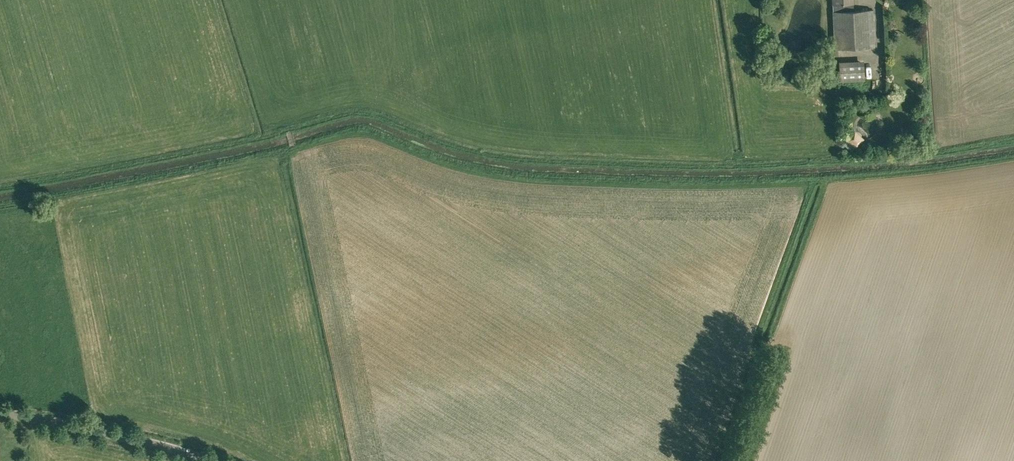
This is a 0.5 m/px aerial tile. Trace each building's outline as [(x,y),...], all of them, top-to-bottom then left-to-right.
[(835,47),(875,46),(873,9),(854,10),(853,0),(832,0),(835,47)] [(840,61),(840,81),(865,79),(864,59),(840,61)] [(851,133),(855,142),(865,138),(860,128),(851,133)] [(844,144),(851,151),(855,146),(848,139),(844,144)]
